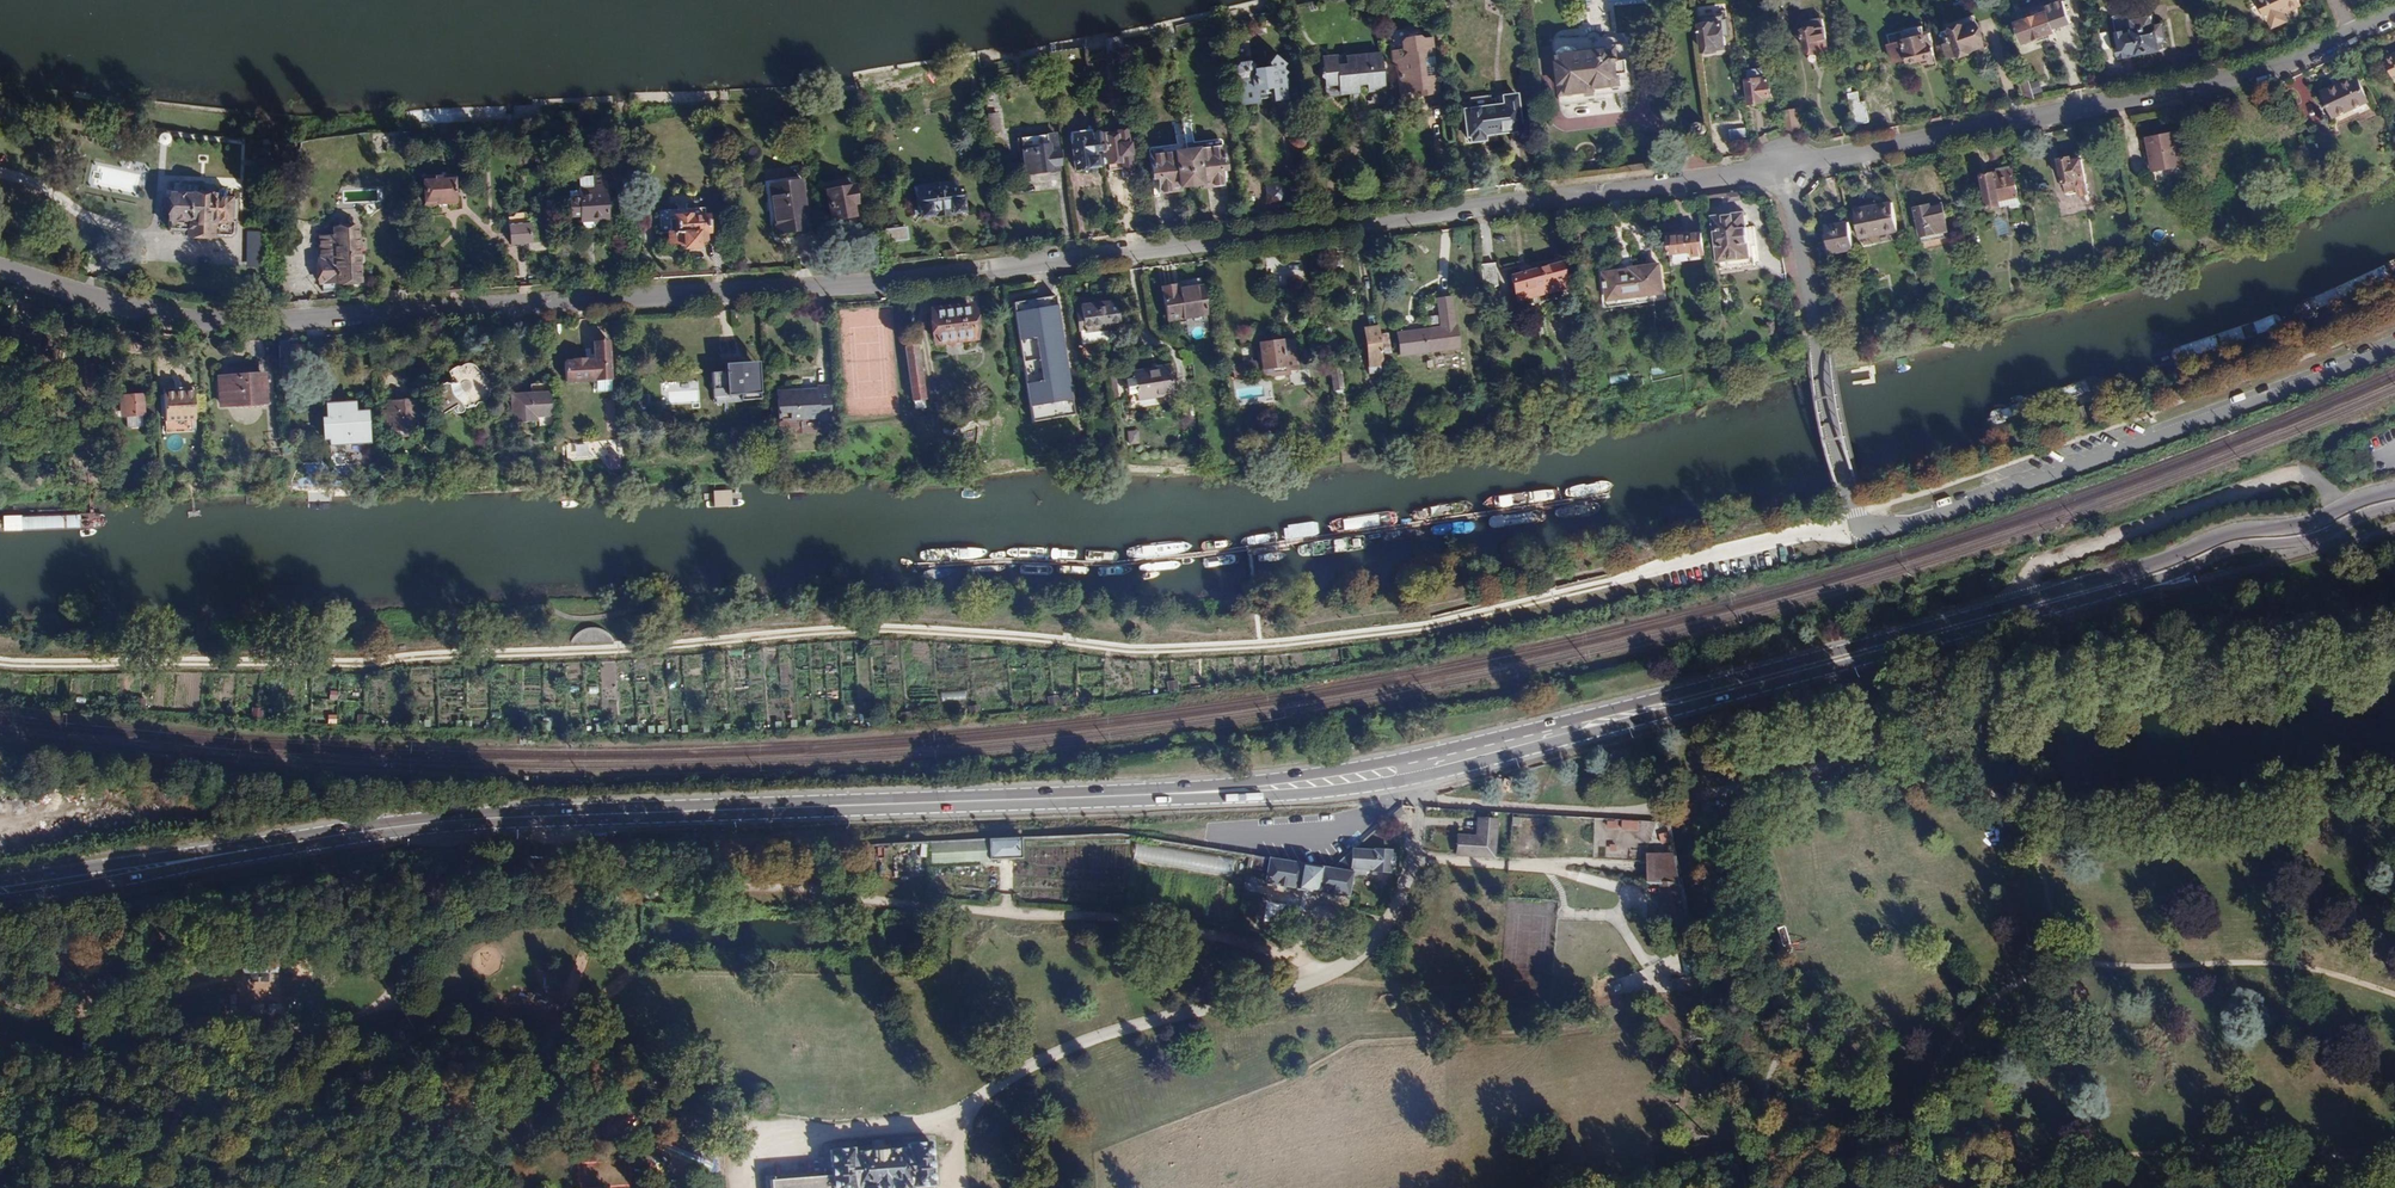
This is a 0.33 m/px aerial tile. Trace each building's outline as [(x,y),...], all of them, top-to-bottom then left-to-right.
[(2271,25),(2276,27),(2285,23),(2288,17),(2286,13),(2302,6),(2300,0),(2301,0),(2257,0),(2267,21),(2269,20),(2271,25)] [(2047,10),(2049,16),(2018,26),(2024,45),(2055,36),(2054,32),(2072,27),(2065,5),(2047,10)] [(2131,20),(2133,33),(2116,36),(2121,59),(2158,52),(2157,45),(2164,44),(2161,27),(2151,29),(2149,17),(2131,20)] [(1721,19),(1696,22),(1701,51),(1717,48),(1716,43),(1724,43),(1721,19)] [(1834,47),(1829,23),(1808,26),(1812,48),(1824,46),(1824,49),(1834,47)] [(1952,58),(1986,47),(1979,25),(1952,34),(1955,45),(1948,47),(1952,58)] [(1927,33),(1907,37),(1909,47),(1893,50),(1896,68),(1912,64),(1912,68),(1938,63),(1933,38),(1928,39),(1927,33)] [(1629,78),(1624,41),(1614,43),(1615,46),(1578,51),(1576,39),(1555,42),(1564,105),(1597,100),(1597,95),(1613,93),(1612,86),(1621,85),(1621,80),(1629,78)] [(1438,106),(1426,41),(1418,42),(1415,40),(1399,43),(1395,48),(1396,55),(1387,57),(1389,67),(1394,67),(1398,91),(1412,90),(1412,94),(1424,92),(1425,105),(1429,108),(1438,106)] [(2385,60),(2394,80),(2394,55),(2385,60)] [(1255,105),(1253,94),(1265,92),(1267,104),(1283,103),(1279,76),(1284,68),(1269,58),(1262,67),(1265,70),(1246,72),(1245,68),(1242,65),(1233,66),(1230,70),(1231,79),(1235,81),(1236,90),(1232,91),(1235,108),(1255,105)] [(1376,60),(1342,65),(1345,92),(1363,91),(1363,93),(1382,91),(1376,60)] [(1766,75),(1744,78),(1748,100),(1760,98),(1760,92),(1768,91),(1766,75)] [(2357,77),(2323,92),(2334,117),(2368,102),(2357,77)] [(2034,100),(2028,80),(2020,82),(2026,101),(2034,100)] [(2033,95),(2042,91),(2038,80),(2029,84),(2033,95)] [(1854,89),(1849,90),(1856,125),(1872,122),(1868,104),(1863,105),(1861,93),(1855,94),(1854,89)] [(1500,104),(1463,109),(1464,112),(1460,113),(1464,135),(1469,135),(1470,141),(1483,139),(1482,132),(1496,130),(1496,132),(1519,128),(1514,93),(1499,95),(1500,104)] [(1796,129),(1791,106),(1776,109),(1779,127),(1787,127),(1796,129)] [(998,132),(998,114),(985,114),(986,132),(998,132)] [(1744,120),(1718,121),(1718,141),(1745,140),(1744,120)] [(1706,132),(1707,130),(1707,127),(1706,123),(1701,121),(1700,121),(1697,123),(1695,127),(1696,130),(1696,132),(1701,133),(1706,132)] [(2177,134),(2147,139),(2154,171),(2183,165),(2177,134)] [(1073,144),(1076,169),(1097,167),(1095,152),(1101,152),(1100,144),(1099,135),(1074,138),(1074,144),(1073,144)] [(1102,159),(1107,158),(1107,162),(1121,160),(1120,155),(1129,154),(1127,138),(1119,139),(1118,137),(1105,139),(1105,143),(1100,144),(1101,152),(1102,159)] [(1056,147),(1022,151),(1025,177),(1059,174),(1056,147)] [(1222,196),(1220,182),(1226,181),(1222,157),(1187,162),(1191,197),(1202,195),(1202,199),(1222,196)] [(2073,158),(2061,161),(2066,183),(2087,178),(2083,161),(2074,163),(2073,158)] [(1181,202),(1180,198),(1191,197),(1187,162),(1151,167),(1154,191),(1159,190),(1161,205),(1181,202)] [(2015,170),(1984,176),(1991,209),(2021,203),(2015,170)] [(452,175),(425,177),(426,200),(453,199),(452,175)] [(830,220),(843,217),(844,222),(856,220),(855,213),(852,213),(851,204),(855,203),(852,185),(847,186),(845,178),(824,182),(830,220)] [(808,228),(800,180),(768,185),(776,233),(808,228)] [(958,182),(915,188),(919,213),(962,207),(958,182)] [(1285,182),(1264,184),(1266,203),(1287,201),(1285,182)] [(606,192),(581,193),(582,220),(608,219),(606,192)] [(169,230),(188,231),(188,236),(233,237),(234,224),(235,223),(235,199),(212,198),(212,197),(170,195),(169,230)] [(671,228),(671,238),(681,238),(681,246),(696,245),(696,242),(706,241),(704,212),(676,214),(675,203),(660,203),(662,228),(671,228)] [(1856,214),(1861,240),(1900,232),(1894,204),(1882,206),(1882,209),(1856,214)] [(1943,204),(1916,210),(1923,244),(1950,238),(1943,204)] [(510,225),(511,245),(530,244),(529,215),(525,212),(515,213),(513,216),(513,225),(510,225)] [(1755,239),(1753,225),(1747,225),(1746,214),(1715,218),(1720,261),(1751,257),(1749,240),(1755,239)] [(1849,223),(1826,228),(1832,255),(1855,250),(1849,223)] [(906,224),(886,227),(888,241),(908,238),(906,224)] [(361,281),(358,229),(334,229),(334,237),(321,238),(321,259),(320,259),(321,283),(361,281)] [(242,231),(243,267),(260,267),(260,230),(242,231)] [(1669,233),(1671,253),(1706,248),(1704,232),(1690,234),(1690,231),(1669,233)] [(1495,262),(1481,264),(1484,288),(1498,286),(1495,262)] [(1521,268),(1523,273),(1513,276),(1520,301),(1569,287),(1562,262),(1530,271),(1529,266),(1521,268)] [(1613,280),(1616,303),(1668,296),(1665,269),(1635,273),(1636,277),(1613,280)] [(1164,287),(1168,321),(1207,315),(1202,279),(1177,282),(1177,286),(1164,287)] [(1058,296),(1015,302),(1033,422),(1075,416),(1058,296)] [(1454,326),(1450,298),(1438,300),(1442,328),(1397,334),(1400,355),(1458,348),(1456,326),(1454,326)] [(1117,302),(1079,308),(1083,344),(1106,342),(1104,330),(1121,327),(1117,302)] [(976,304),(930,309),(934,346),(980,340),(976,304)] [(1383,371),(1377,326),(1365,328),(1369,365),(1367,365),(1368,373),(1383,371)] [(1293,340),(1259,344),(1262,368),(1284,365),(1284,371),(1297,369),(1293,340)] [(595,358),(565,360),(567,384),(613,380),(611,341),(594,341),(595,358)] [(918,344),(904,346),(912,400),(925,398),(918,344)] [(297,359),(280,361),(281,372),(298,370),(297,359)] [(1137,389),(1138,393),(1173,388),(1169,361),(1157,363),(1159,367),(1134,371),(1135,375),(1125,376),(1127,390),(1137,389)] [(713,373),(716,405),(743,400),(763,399),(760,362),(729,364),(729,372),(713,373)] [(437,379),(431,387),(436,390),(436,394),(438,395),(440,394),(441,396),(441,398),(444,402),(444,406),(448,410),(447,412),(452,418),(463,406),(464,410),(466,412),(468,412),(470,410),(470,407),(484,402),(490,388),(485,375),(474,365),(462,364),(452,367),(446,379),(442,378),(437,379)] [(1339,368),(1331,369),(1334,389),(1341,388),(1339,368)] [(268,371),(218,375),(220,408),(271,404),(268,371)] [(779,390),(780,419),(825,420),(834,420),(834,386),(795,389),(779,390)] [(195,392),(165,394),(166,422),(196,420),(195,392)] [(552,392),(514,395),(515,422),(537,421),(537,415),(554,414),(552,392)] [(419,396),(386,398),(388,430),(400,430),(400,425),(420,423),(419,396)] [(144,397),(121,399),(122,416),(145,415),(144,397)] [(357,401),(327,403),(328,417),(323,417),(325,440),(330,440),(330,446),(372,443),(370,410),(358,411),(357,401)] [(1138,431),(1125,432),(1125,446),(1138,445),(1138,431)] [(587,456),(586,444),(577,444),(578,456),(587,456)] [(98,528),(103,527),(106,523),(106,516),(99,514),(0,516),(0,531),(98,528)] [(940,692),(940,701),(965,699),(964,691),(940,692)] [(1503,817),(1482,816),(1481,838),(1450,836),(1449,858),(1501,860),(1503,817)] [(1653,838),(1654,822),(1608,820),(1607,828),(1639,830),(1639,837),(1653,838)] [(1668,831),(1659,834),(1662,844),(1670,842),(1668,831)] [(1022,838),(989,839),(989,858),(1022,858),(1022,838)] [(1388,871),(1390,848),(1374,847),(1374,848),(1355,847),(1330,869),(1270,858),(1266,877),(1265,882),(1295,888),(1296,890),(1316,893),(1318,892),(1347,897),(1352,868),(1373,869),(1373,870),(1388,871)] [(1262,860),(1244,858),(1243,876),(1261,877),(1262,860)] [(1678,858),(1649,858),(1649,886),(1662,886),(1669,922),(1684,919),(1684,922),(1691,921),(1678,858)] [(1652,988),(1649,972),(1605,981),(1608,997),(1652,988)] [(853,1153),(852,1149),(830,1150),(831,1168),(823,1169),(824,1176),(832,1178),(834,1187),(901,1187),(901,1186),(910,1185),(910,1187),(932,1186),(930,1143),(907,1145),(908,1149),(853,1153)]
